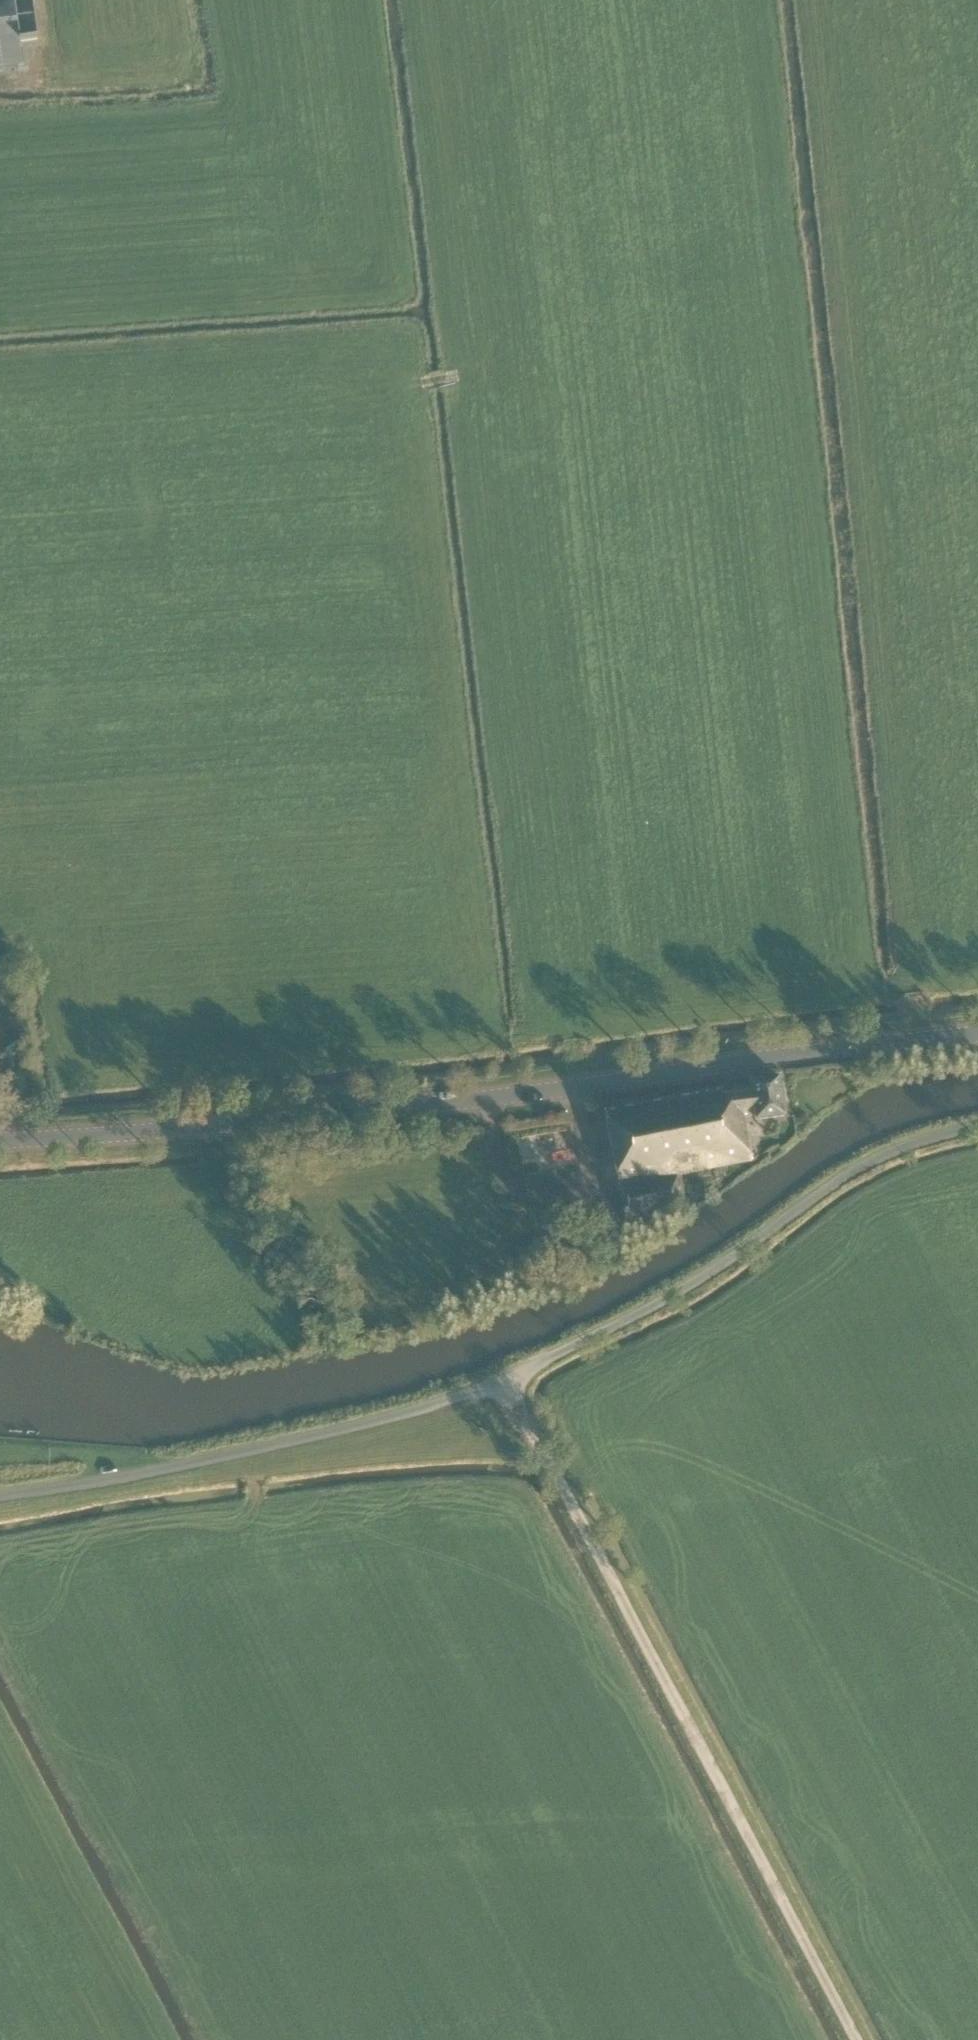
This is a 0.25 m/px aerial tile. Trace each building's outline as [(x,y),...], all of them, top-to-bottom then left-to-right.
[(23,66),(14,0),(0,0),(0,69),(23,66)] [(627,1218),(676,1208),(675,1199),(688,1196),(682,1168),(754,1154),(747,1120),(757,1118),(758,1119),(786,1114),(778,1074),(751,1079),(752,1087),(725,1093),(722,1087),(605,1110),(627,1218)]
